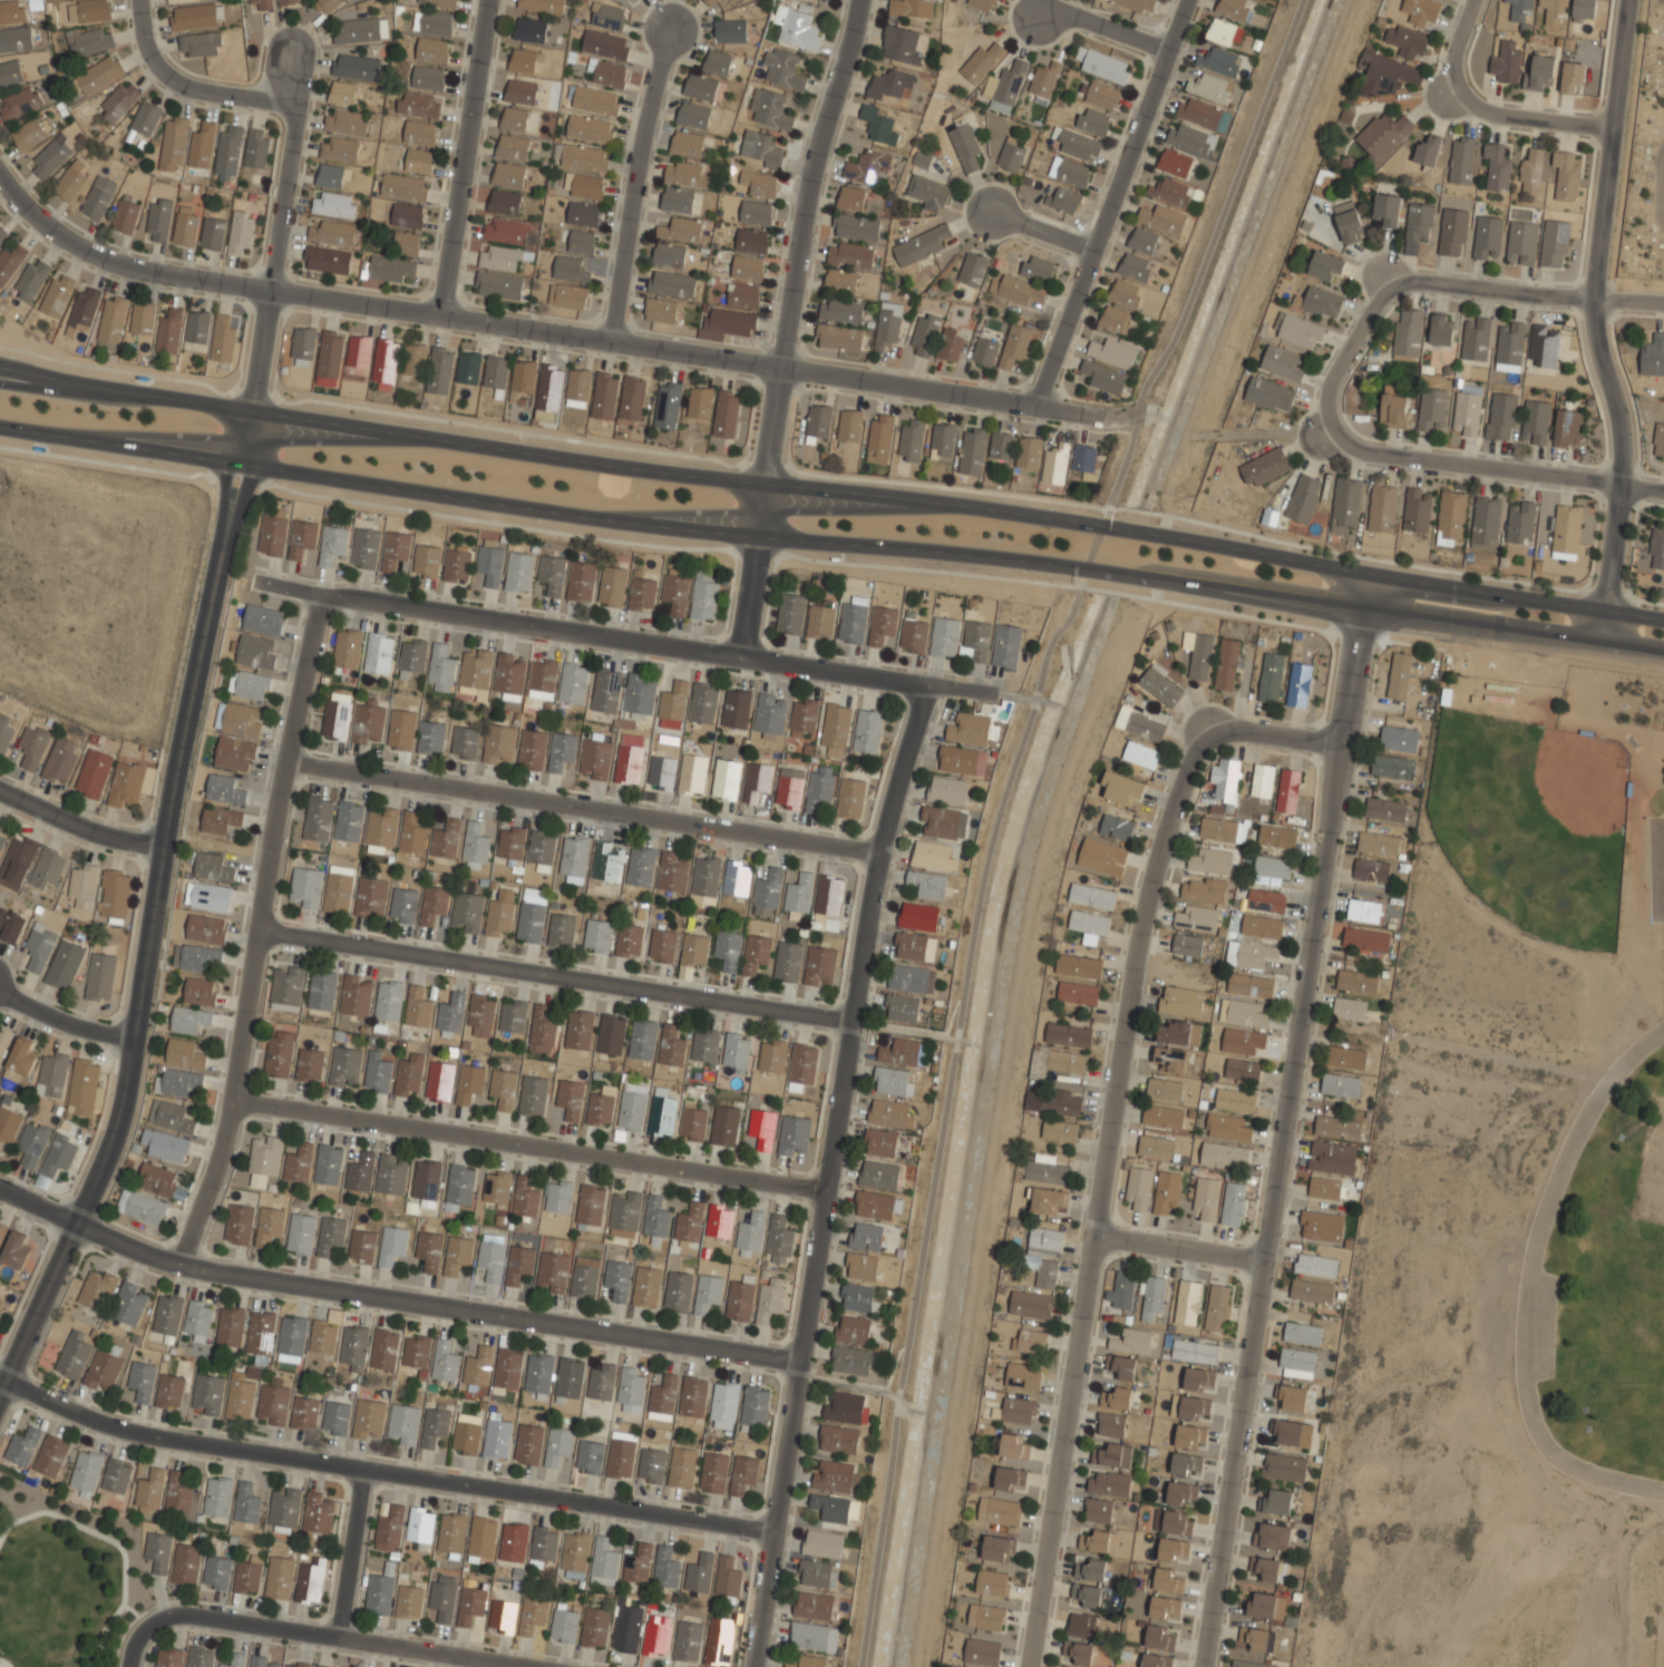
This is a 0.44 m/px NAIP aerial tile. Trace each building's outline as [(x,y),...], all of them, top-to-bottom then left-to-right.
[(27,21),(25,0),(10,0),(0,1),(0,23),(27,21)] [(111,16),(108,0),(78,0),(67,2),(71,23),(111,16)] [(252,11),(274,8),(273,0),(250,0),(252,11)] [(329,12),(343,0),(318,0),(329,12)] [(565,0),(518,0),(517,8),(563,13),(565,0)] [(934,0),(890,0),(889,14),(932,18),(934,0)] [(995,0),(967,0),(966,2),(991,12),(995,0)] [(1150,16),(1156,0),(1107,0),(1150,16)] [(1253,2),(1247,0),(1219,0),(1215,12),(1245,23),(1253,2)] [(1437,0),(1404,0),(1401,11),(1410,13),(1408,21),(1435,27),(1441,1),(1437,0)] [(1511,22),(1525,22),(1525,15),(1533,15),(1534,0),(1504,0),(1504,2),(1511,3),(1511,22)] [(1546,7),(1544,25),(1552,26),(1552,17),(1566,18),(1568,0),(1539,0),(1538,6),(1546,7)] [(1595,0),(1574,0),(1573,18),(1595,18),(1595,0)] [(590,23),(620,31),(626,9),(596,1),(590,23)] [(217,28),(216,4),(169,8),(172,31),(217,28)] [(450,36),(454,12),(416,7),(412,30),(450,36)] [(820,29),(809,27),(812,14),(786,8),(777,41),(816,51),(820,29)] [(543,43),(547,20),(518,13),(513,37),(543,43)] [(387,40),(387,18),(342,18),(342,30),(333,30),(333,40),(387,40)] [(714,41),(747,41),(747,18),(714,18),(714,41)] [(1229,48),(1238,28),(1214,18),(1205,38),(1229,48)] [(111,32),(101,35),(98,23),(66,31),(72,57),(115,46),(111,32)] [(1428,35),(1398,25),(1396,31),(1388,28),(1383,42),(1399,47),(1397,55),(1418,63),(1428,35)] [(33,48),(32,26),(0,28),(0,50),(33,48)] [(924,33),(888,26),(880,57),(916,65),(924,33)] [(631,39),(585,28),(581,49),(625,60),(631,39)] [(221,55),(221,33),(181,33),(181,55),(221,55)] [(416,59),(447,62),(449,39),(418,37),(416,59)] [(1519,83),(1520,50),(1515,49),(1516,40),(1500,40),(1499,56),(1490,56),(1489,74),(1497,74),(1496,82),(1519,83)] [(961,74),(981,85),(1003,47),(995,41),(990,51),(977,43),(961,74)] [(535,74),(538,50),(512,46),(508,69),(535,74)] [(762,66),(769,68),(765,81),(802,92),(807,76),(795,72),(799,55),(768,46),(762,66)] [(1194,64),(1235,78),(1243,57),(1211,46),(1207,57),(1198,53),(1194,64)] [(727,76),(732,53),(708,48),(702,69),(727,76)] [(1083,60),(1080,71),(1125,85),(1130,62),(1079,48),(1077,59),(1083,60)] [(1362,87),(1396,98),(1401,80),(1419,86),(1424,69),(1363,50),(1361,58),(1370,61),(1362,87)] [(380,56),(333,52),(332,76),(379,79),(380,56)] [(125,76),(116,55),(74,72),(84,95),(125,76)] [(1553,85),(1555,57),(1532,55),(1530,89),(1543,90),(1544,85),(1553,85)] [(20,58),(0,63),(0,85),(25,79),(20,58)] [(991,108),(1013,114),(1026,61),(1015,58),(1013,70),(1001,67),(991,108)] [(624,87),(626,64),(591,60),(588,84),(624,87)] [(1029,92),(1050,99),(1059,68),(1038,61),(1029,92)] [(1581,94),(1584,64),(1564,61),(1560,92),(1581,94)] [(445,67),(412,65),(410,87),(442,90),(445,67)] [(868,98),(902,99),(902,87),(915,87),(915,71),(886,70),(886,76),(869,76),(868,98)] [(683,94),(713,100),(719,78),(688,71),(683,94)] [(1184,91),(1227,105),(1234,83),(1198,71),(1195,80),(1188,78),(1184,91)] [(538,81),(506,78),(504,100),(536,104),(538,81)] [(97,108),(114,124),(142,95),(126,79),(97,108)] [(1113,111),(1122,91),(1091,79),(1083,100),(1113,111)] [(356,103),(356,81),(330,81),(330,103),(356,103)] [(6,121),(45,101),(35,82),(0,99),(0,110),(6,121)] [(616,116),(621,92),(574,84),(570,107),(616,116)] [(790,131),(795,116),(782,113),(787,96),(756,87),(747,119),(790,131)] [(440,96),(399,90),(396,114),(438,118),(440,96)] [(707,129),(712,107),(681,98),(675,120),(707,129)] [(1180,102),(1175,115),(1215,131),(1223,110),(1190,98),(1187,105),(1180,102)] [(130,129),(150,138),(163,109),(143,100),(130,129)] [(364,136),(369,114),(328,106),(324,128),(364,136)] [(535,131),(537,109),(503,106),(500,128),(535,131)] [(858,118),(870,123),(866,137),(892,145),(901,117),(863,106),(858,118)] [(1111,115),(1081,106),(1076,127),(1105,136),(1111,115)] [(1416,127),(1404,113),(1395,122),(1383,110),(1353,139),(1377,164),(1416,127)] [(9,134),(22,152),(52,131),(39,113),(9,134)] [(614,120),(568,114),(565,137),(611,144),(614,120)] [(972,156),(981,153),(964,114),(954,118),(957,126),(947,130),(965,173),(977,168),(972,156)] [(181,172),(188,119),(166,116),(158,168),(181,172)] [(402,143),(434,145),(436,123),(405,119),(402,143)] [(203,130),(194,129),(187,165),(208,168),(217,123),(205,120),(203,130)] [(1170,127),(1165,143),(1208,157),(1215,136),(1180,124),(1178,130),(1170,127)] [(242,126),(220,125),(216,174),(239,175),(242,126)] [(1059,150),(1092,163),(1100,140),(1057,125),(1052,137),(1062,140),(1059,150)] [(670,150),(700,157),(704,134),(674,127),(670,150)] [(243,165),(264,169),(272,133),(250,128),(243,165)] [(773,136),(746,129),(739,157),(779,167),(784,149),(771,146),(773,136)] [(525,162),(531,137),(499,130),(495,155),(525,162)] [(356,163),(360,140),(323,133),(319,156),(356,163)] [(43,179),(74,149),(58,134),(28,164),(43,179)] [(1434,167),(1443,138),(1429,134),(1426,144),(1418,141),(1412,161),(1434,167)] [(1449,182),(1472,185),(1478,139),(1454,136),(1449,182)] [(995,166),(1016,174),(1026,148),(1006,139),(995,166)] [(605,172),(609,149),(563,142),(559,164),(605,172)] [(1505,154),(1506,144),(1486,142),(1483,162),(1490,163),(1487,188),(1508,191),(1512,155),(1505,154)] [(428,174),(434,153),(403,146),(399,167),(428,174)] [(1545,148),(1524,146),(1519,192),(1540,194),(1545,148)] [(1156,169),(1187,178),(1194,157),(1162,148),(1156,169)] [(879,173),(887,174),(891,155),(862,149),(859,164),(845,162),(843,178),(877,184),(879,173)] [(926,168),(932,156),(917,149),(912,163),(926,168)] [(1577,199),(1579,152),(1557,150),(1554,198),(1577,199)] [(1086,188),(1092,167),(1055,155),(1049,176),(1086,188)] [(52,189),(70,202),(93,170),(74,157),(52,189)] [(707,165),(668,158),(663,179),(703,187),(707,165)] [(315,185),(343,189),(347,166),(319,162),(315,185)] [(524,163),(493,162),(492,185),(524,186),(524,163)] [(778,175),(741,169),(739,181),(750,182),(748,194),(775,198),(778,175)] [(604,175),(568,170),(565,195),(602,198),(604,175)] [(380,196),(426,201),(428,177),(383,172),(380,196)] [(79,211),(100,221),(118,183),(98,173),(79,211)] [(951,187),(913,173),(904,197),(942,211),(951,187)] [(1194,186),(1162,176),(1159,185),(1150,182),(1145,197),(1144,197),(1136,222),(1181,236),(1189,213),(1186,212),(1194,186)] [(1082,195),(1053,184),(1045,205),(1076,215),(1082,195)] [(836,208),(863,213),(866,189),(840,185),(836,208)] [(522,193),(490,186),(486,209),(517,216),(522,193)] [(693,188),(663,186),(661,209),(691,212),(693,188)] [(312,212),(353,217),(357,195),(314,189),(312,212)] [(1401,196),(1375,194),(1372,224),(1399,227),(1401,196)] [(142,205),(119,197),(110,227),(132,234),(142,205)] [(148,240),(169,240),(169,197),(148,197),(148,240)] [(769,226),(773,204),(742,199),(739,222),(769,226)] [(597,226),(600,203),(568,201),(566,223),(597,226)] [(424,205),(392,202),(390,224),(421,227),(424,205)] [(1335,205),(1342,244),(1362,241),(1355,202),(1335,205)] [(1409,202),(1403,254),(1418,255),(1419,242),(1431,243),(1434,205),(1409,202)] [(174,244),(195,246),(198,207),(177,206),(174,244)] [(1438,253),(1462,256),(1469,211),(1444,207),(1438,253)] [(227,251),(249,254),(255,213),(234,209),(227,251)] [(879,220),(835,214),(831,235),(876,242),(879,220)] [(1504,216),(1478,214),(1473,257),(1500,261),(1504,216)] [(481,238),(525,245),(528,222),(486,215),(481,238)] [(655,236),(699,243),(703,220),(670,215),(668,226),(658,224),(655,236)] [(200,247),(221,251),(226,220),(204,216),(200,247)] [(306,240),(352,247),(357,224),(321,218),(319,230),(309,227),(306,240)] [(1506,262),(1534,264),(1538,222),(1510,220),(1506,262)] [(1541,265),(1567,267),(1570,221),(1545,220),(1541,265)] [(941,237),(952,233),(946,222),(892,247),(901,266),(945,246),(941,237)] [(1159,234),(1135,224),(1127,245),(1151,255),(1159,234)] [(734,248),(765,254),(769,232),(738,226),(734,248)] [(593,255),(596,231),(570,228),(567,252),(593,255)] [(418,255),(419,232),(395,231),(393,253),(418,255)] [(516,272),(518,257),(528,260),(529,251),(481,242),(478,265),(516,272)] [(683,267),(687,245),(654,242),(652,264),(683,267)] [(874,247),(830,242),(827,264),(872,270),(874,247)] [(19,243),(11,252),(6,247),(0,254),(0,287),(30,253),(19,243)] [(302,266),(348,274),(352,252),(306,244),(302,266)] [(1337,284),(1346,261),(1316,250),(1307,274),(1337,284)] [(956,280),(976,287),(989,259),(970,251),(956,280)] [(1147,283),(1155,262),(1125,251),(1117,272),(1147,283)] [(403,272),(415,273),(417,261),(370,253),(367,276),(401,282),(403,272)] [(1020,274),(1049,283),(1055,263),(1026,254),(1020,274)] [(582,259),(556,255),(552,278),(585,282),(587,272),(580,271),(582,259)] [(731,277),(762,281),(765,257),(733,255),(731,277)] [(13,294),(35,303),(50,265),(29,256),(13,294)] [(854,293),(858,274),(828,267),(824,286),(854,293)] [(693,298),(697,274),(650,269),(646,292),(693,298)] [(524,277),(478,270),(474,292),(519,300),(524,277)] [(59,319),(76,280),(56,271),(39,311),(59,319)] [(989,291),(1040,310),(1048,290),(1004,272),(1000,284),(992,281),(989,291)] [(1145,289),(1116,277),(1108,298),(1136,310),(1145,289)] [(548,304),(585,309),(587,285),(552,282),(548,304)] [(758,309),(760,285),(728,282),(726,305),(758,309)] [(1301,308),(1334,321),(1344,298),(1310,284),(1301,308)] [(103,291),(88,285),(87,290),(80,287),(68,323),(81,329),(84,320),(91,322),(103,291)] [(117,349),(128,299),(107,294),(97,345),(117,349)] [(678,301),(646,296),(643,319),(674,323),(678,301)] [(862,324),(864,302),(821,296),(818,319),(862,324)] [(129,333),(150,337),(156,305),(134,302),(129,333)] [(886,342),(896,344),(903,305),(882,302),(874,351),(884,352),(886,342)] [(1122,334),(1129,313),(1106,304),(1098,325),(1122,334)] [(184,308),(169,305),(168,318),(159,316),(155,351),(177,353),(184,308)] [(708,330),(753,335),(757,313),(711,306),(708,330)] [(1393,358),(1418,361),(1424,311),(1399,308),(1393,358)] [(211,312),(188,310),(185,341),(206,343),(211,312)] [(908,352),(928,359),(942,318),(922,311),(908,352)] [(239,316),(217,312),(210,358),(231,362),(239,316)] [(1447,321),(1447,312),(1431,312),(1430,345),(1452,345),(1453,321),(1447,321)] [(1317,349),(1323,324),(1280,313),(1273,338),(1317,349)] [(1465,320),(1460,360),(1486,363),(1491,318),(1476,317),(1476,321),(1465,320)] [(1524,322),(1509,321),(1509,326),(1498,325),(1495,371),(1522,372),(1524,322)] [(1013,360),(1023,363),(1033,330),(1012,323),(999,368),(1010,372),(1013,360)] [(1528,359),(1536,360),(1535,366),(1556,369),(1560,331),(1548,330),(1548,325),(1532,323),(1528,359)] [(863,329),(817,324),(815,345),(860,351),(863,329)] [(312,367),(318,329),(295,325),(290,363),(312,367)] [(935,357),(955,364),(966,333),(946,326),(935,357)] [(337,387),(344,333),(323,330),(315,383),(337,387)] [(1640,374),(1663,375),(1663,332),(1653,332),(1652,343),(1641,342),(1640,374)] [(347,368),(368,371),(372,338),(350,335),(347,368)] [(971,362),(992,368),(999,342),(977,337),(971,362)] [(1091,340),(1086,354),(1129,370),(1138,349),(1107,337),(1104,345),(1091,340)] [(398,342),(377,340),(372,383),(395,386),(398,342)] [(425,376),(425,343),(402,343),(402,376),(425,376)] [(448,394),(455,348),(432,345),(426,391),(448,394)] [(1300,381),(1307,356),(1267,345),(1260,370),(1300,381)] [(456,383),(477,386),(481,352),(459,350),(456,383)] [(508,357),(487,354),(483,388),(505,390),(508,357)] [(518,400),(519,393),(534,394),(536,360),(514,359),(510,400),(518,400)] [(1089,386),(1121,396),(1128,374),(1083,360),(1079,373),(1091,376),(1089,386)] [(564,365),(542,362),(536,411),(557,415),(564,365)] [(565,404),(586,408),(591,370),(570,367),(565,404)] [(620,374),(599,370),(590,416),(611,420),(620,374)] [(646,378),(625,374),(619,418),(641,420),(646,378)] [(1244,399),(1287,414),(1295,390),(1252,375),(1244,399)] [(673,431),(683,387),(662,382),(652,427),(673,431)] [(1398,385),(1382,384),(1380,425),(1405,426),(1407,394),(1398,394),(1398,385)] [(1481,385),(1457,384),(1455,431),(1464,431),(1463,436),(1479,437),(1481,385)] [(709,420),(711,389),(691,387),(688,418),(709,420)] [(1448,391),(1422,388),(1417,429),(1432,432),(1433,426),(1443,427),(1448,391)] [(712,436),(733,438),(740,393),(719,390),(712,436)] [(1516,394),(1490,393),(1487,439),(1514,441),(1516,394)] [(1531,444),(1545,446),(1550,403),(1525,400),(1521,438),(1532,439),(1531,444)] [(805,442),(818,443),(819,439),(827,440),(831,407),(810,403),(805,442)] [(859,441),(864,411),(841,408),(837,438),(859,441)] [(1580,447),(1582,411),(1556,410),(1554,446),(1580,447)] [(867,460),(887,464),(894,417),(874,413),(867,460)] [(922,461),(922,420),(901,420),(901,461),(922,461)] [(1657,422),(1651,458),(1663,460),(1663,423),(1657,422)] [(950,457),(956,428),(935,423),(930,454),(950,457)] [(981,476),(986,432),(964,429),(957,472),(981,476)] [(1010,461),(1014,437),(993,432),(989,458),(1010,461)] [(1042,440),(1021,436),(1015,467),(1035,471),(1042,440)] [(1042,482),(1065,485),(1068,444),(1058,443),(1057,449),(1045,448),(1042,482)] [(1081,480),(1093,481),(1097,447),(1074,445),(1072,470),(1083,471),(1081,480)] [(1292,469),(1281,446),(1238,466),(1250,489),(1292,469)] [(1307,525),(1320,494),(1317,493),(1322,482),(1301,473),(1283,515),(1307,525)] [(1363,481),(1337,477),(1329,532),(1347,535),(1348,526),(1355,527),(1363,481)] [(1397,486),(1371,484),(1368,532),(1394,533),(1397,486)] [(1431,493),(1422,493),(1422,488),(1405,487),(1403,531),(1429,532),(1431,493)] [(1461,541),(1468,493),(1442,489),(1435,537),(1461,541)] [(1498,550),(1500,498),(1473,497),(1472,549),(1498,550)] [(1509,505),(1506,540),(1532,543),(1536,502),(1520,501),(1520,506),(1509,505)] [(1579,560),(1581,507),(1554,506),(1553,559),(1579,560)] [(257,553),(283,556),(289,513),(263,509),(257,553)] [(288,558),(301,560),(302,549),(314,552),(319,520),(293,517),(288,558)] [(1649,555),(1652,556),(1651,568),(1663,570),(1663,521),(1661,520),(1660,529),(1652,528),(1649,555)] [(323,524),(319,566),(332,567),(333,555),(346,556),(349,527),(323,524)] [(350,565),(376,568),(380,529),(356,526),(350,565)] [(380,569),(396,572),(397,562),(407,563),(412,534),(387,529),(380,569)] [(413,576),(438,578),(440,545),(416,543),(413,576)] [(487,574),(485,586),(498,588),(505,548),(480,544),(476,573),(487,574)] [(442,579),(467,583),(473,552),(448,547),(442,579)] [(506,589),(529,592),(534,554),(509,552),(506,589)] [(562,597),(566,558),(542,555),(538,582),(549,583),(547,595),(562,597)] [(590,603),(596,564),(573,560),(566,598),(590,603)] [(621,607),(629,569),(604,565),(597,603),(621,607)] [(684,616),(691,571),(665,567),(661,601),(672,602),(671,615),(684,616)] [(713,622),(720,582),(709,579),(711,571),(697,568),(689,617),(713,622)] [(651,612),(656,579),(633,576),(627,607),(651,612)] [(805,596),(780,595),(777,633),(801,635),(805,596)] [(283,608),(246,603),(243,630),(280,634),(283,608)] [(863,645),(868,606),(844,603),(837,641),(863,645)] [(809,638),(833,638),(833,606),(809,606),(809,638)] [(868,645),(885,647),(886,638),(895,640),(898,608),(874,606),(868,645)] [(930,655),(954,659),(960,620),(935,616),(930,655)] [(898,650),(924,654),(930,622),(904,617),(898,650)] [(985,664),(992,623),(966,620),(960,660),(985,664)] [(1022,627),(999,623),(991,666),(1015,671),(1022,627)] [(332,665),(357,669),(363,630),(338,626),(332,665)] [(1183,649),(1193,650),(1188,681),(1208,684),(1215,634),(1185,630),(1183,649)] [(396,635),(368,632),(363,671),(390,674),(396,635)] [(235,663),(273,671),(276,652),(270,651),(272,640),(241,633),(235,663)] [(1215,689),(1234,691),(1240,640),(1222,637),(1215,689)] [(426,638),(400,638),(400,676),(426,676),(426,638)] [(426,688),(451,692),(457,656),(445,655),(447,643),(434,641),(426,688)] [(493,649),(464,645),(458,691),(488,694),(493,649)] [(1278,702),(1285,654),(1265,651),(1258,700),(1278,702)] [(1408,699),(1413,654),(1393,652),(1386,696),(1408,699)] [(525,653),(496,653),(495,692),(502,693),(502,699),(524,700),(525,653)] [(527,695),(554,699),(557,660),(532,657),(527,695)] [(584,703),(590,664),(564,661),(558,700),(584,703)] [(1286,704),(1306,708),(1313,664),(1293,661),(1286,704)] [(1142,674),(1164,709),(1183,696),(1161,662),(1142,674)] [(622,671),(597,667),(592,709),(616,712),(622,671)] [(263,702),(270,679),(240,670),(233,694),(263,702)] [(652,714),(659,676),(630,672),(623,709),(652,714)] [(673,691),(662,690),(658,720),(682,723),(689,681),(675,679),(673,691)] [(689,721),(713,724),(718,684),(693,682),(689,721)] [(747,729),(751,692),(726,690),(722,727),(747,729)] [(353,695),(341,693),(340,700),(328,699),(321,737),(347,740),(353,695)] [(784,734),(787,698),(759,694),(755,731),(784,734)] [(351,741),(380,745),(387,700),(368,696),(367,704),(357,703),(351,741)] [(816,737),(816,699),(791,699),(791,737),(816,737)] [(264,710),(227,701),(221,730),(257,739),(264,710)] [(818,752),(844,757),(853,706),(827,702),(818,752)] [(884,711),(858,708),(853,751),(878,754),(884,711)] [(417,711),(391,709),(388,748),(412,750),(417,711)] [(1160,743),(1167,724),(1129,710),(1122,730),(1160,743)] [(955,727),(947,724),(945,741),(986,748),(991,718),(957,712),(955,727)] [(2,759),(18,723),(0,714),(0,758),(2,759)] [(417,752),(441,755),(446,722),(421,719),(417,752)] [(483,762),(512,766),(516,724),(487,721),(483,762)] [(52,735),(27,724),(18,747),(27,751),(20,767),(35,773),(52,735)] [(450,758),(475,761),(480,728),(455,724),(450,758)] [(1419,729),(1382,724),(1380,747),(1417,751),(1419,729)] [(516,766),(542,770),(548,731),(523,728),(516,766)] [(562,762),(574,764),(578,734),(554,731),(547,771),(559,773),(562,762)] [(41,776),(65,786),(81,745),(58,735),(41,776)] [(257,743),(220,735),(214,764),(251,772),(257,743)] [(613,741),(584,737),(577,776),(606,780),(613,741)] [(1120,760),(1151,774),(1161,753),(1130,739),(1120,760)] [(614,782),(640,786),(644,747),(620,743),(614,782)] [(937,770),(975,777),(980,752),(942,745),(937,770)] [(99,800),(114,755),(88,747),(74,792),(99,800)] [(1413,780),(1417,759),(1374,752),(1371,774),(1413,780)] [(702,794),(707,757),(683,753),(678,792),(702,794)] [(671,791),(678,759),(653,754),(646,787),(671,791)] [(1214,800),(1236,802),(1240,759),(1215,757),(1211,784),(1216,784),(1214,800)] [(737,800),(741,761),(716,758),(711,797),(737,800)] [(107,803),(136,810),(147,767),(118,759),(107,803)] [(743,802),(757,805),(759,793),(769,794),(772,764),(749,762),(743,802)] [(1275,764),(1255,762),(1252,794),(1272,797),(1275,764)] [(836,767),(811,763),(806,811),(817,813),(818,802),(831,803),(836,767)] [(804,770),(779,767),(775,807),(799,810),(804,770)] [(1277,811),(1297,812),(1301,770),(1281,769),(1277,811)] [(1128,807),(1131,798),(1140,801),(1147,783),(1108,770),(1099,796),(1128,807)] [(206,800),(246,803),(247,790),(235,789),(236,777),(208,773),(206,800)] [(964,808),(970,782),(931,774),(926,800),(964,808)] [(866,779),(840,777),(836,815),(862,818),(866,779)] [(329,841),(335,799),(310,794),(303,838),(329,841)] [(1407,802),(1368,794),(1364,815),(1403,822),(1407,802)] [(359,842),(364,805),(340,800),(333,838),(359,842)] [(244,811),(204,806),(201,830),(230,835),(231,823),(243,825),(244,811)] [(399,809),(370,806),(364,850),(385,852),(385,847),(393,849),(399,809)] [(964,811),(923,807),(919,836),(961,840),(964,811)] [(398,849),(422,854),(428,823),(416,821),(417,811),(406,809),(398,849)] [(1137,823),(1105,813),(1099,834),(1130,842),(1137,823)] [(429,855),(456,859),(461,817),(446,815),(445,827),(434,826),(429,855)] [(1199,837),(1236,841),(1238,821),(1201,817),(1199,837)] [(461,866),(487,869),(492,831),(480,829),(481,820),(467,818),(461,866)] [(494,855),(517,862),(528,831),(505,822),(494,855)] [(1298,830),(1262,822),(1257,842),(1294,850),(1298,830)] [(537,869),(551,871),(556,834),(532,829),(526,860),(538,862),(537,869)] [(1397,855),(1400,835),(1360,829),(1358,850),(1397,855)] [(21,886),(40,844),(16,832),(0,867),(0,876),(21,886)] [(558,873),(583,877),(590,840),(565,836),(558,873)] [(1128,849),(1084,836),(1077,864),(1120,877),(1128,849)] [(591,878),(621,883),(626,846),(596,841),(591,878)] [(947,871),(952,847),(915,841),(911,865),(947,871)] [(1227,877),(1234,854),(1201,845),(1198,856),(1190,855),(1187,866),(1227,877)] [(28,883),(51,894),(68,858),(45,847),(28,883)] [(656,851),(632,847),(626,885),(651,888),(656,851)] [(692,856),(663,850),(655,888),(684,894),(692,856)] [(225,866),(226,855),(196,851),(194,878),(235,881),(236,867),(225,866)] [(1293,859),(1256,855),(1254,875),(1291,878),(1293,859)] [(721,860),(697,857),(692,896),(716,898),(721,860)] [(1353,878),(1389,881),(1391,860),(1355,857),(1353,878)] [(748,897),(749,862),(726,862),(724,896),(748,897)] [(68,908),(93,912),(98,868),(74,865),(68,908)] [(324,869),(294,865),(289,905),(319,909),(324,869)] [(784,869),(769,867),(767,880),(758,878),(752,909),(777,914),(784,869)] [(905,885),(918,887),(916,896),(942,903),(947,877),(908,868),(905,885)] [(322,910),(348,914),(353,874),(329,869),(322,910)] [(127,919),(132,874),(104,870),(99,916),(127,919)] [(815,873),(800,870),(799,884),(788,883),(784,912),(808,915),(815,873)] [(383,918),(389,878),(359,875),(353,915),(383,918)] [(1223,904),(1227,884),(1185,875),(1180,896),(1223,904)] [(844,878),(819,876),(815,917),(839,920),(844,878)] [(233,887),(194,881),(191,907),(228,913),(233,887)] [(432,916),(446,917),(450,886),(425,883),(419,925),(431,927),(432,916)] [(1116,888),(1071,884),(1069,904),(1113,908),(1116,888)] [(413,925),(420,890),(395,885),(388,920),(413,925)] [(1287,895),(1251,885),(1246,904),(1283,914),(1287,895)] [(516,939),(541,944),(548,890),(524,886),(516,939)] [(489,897),(484,934),(509,937),(516,889),(499,887),(498,898),(489,897)] [(485,895),(456,889),(449,929),(478,934),(485,895)] [(1347,919),(1380,923),(1382,901),(1349,899),(1347,919)] [(897,927),(935,933),(940,907),(901,901),(897,927)] [(1219,909),(1178,904),(1175,926),(1216,932),(1219,909)] [(16,946),(28,919),(2,908),(0,913),(0,931),(1,932),(0,934),(0,939),(16,946)] [(1111,917),(1072,909),(1068,928),(1084,932),(1082,942),(1096,944),(1098,934),(1108,936),(1111,917)] [(571,949),(577,917),(553,912),(546,945),(571,949)] [(1279,939),(1284,920),(1245,912),(1240,930),(1279,939)] [(225,943),(228,918),(189,914),(186,938),(225,943)] [(607,954),(613,922),(588,917),(582,949),(607,954)] [(59,934),(36,923),(23,951),(32,955),(26,971),(39,977),(59,934)] [(614,954),(639,957),(643,926),(620,923),(614,954)] [(1388,953),(1391,933),(1345,926),(1342,946),(1388,953)] [(724,962),(720,971),(729,974),(746,939),(722,929),(711,956),(724,962)] [(650,962),(674,962),(675,930),(651,930),(650,962)] [(1203,957),(1205,937),(1175,932),(1171,953),(1203,957)] [(680,965),(704,968),(709,937),(684,934),(680,965)] [(933,935),(895,935),(895,959),(933,959),(933,935)] [(759,965),(768,966),(772,939),(748,936),(742,975),(757,977),(759,965)] [(61,939),(45,983),(70,993),(87,949),(61,939)] [(773,979),(797,984),(804,944),(780,940),(773,979)] [(1278,958),(1281,946),(1234,940),(1232,964),(1265,967),(1267,957),(1278,958)] [(224,949),(176,943),(173,967),(208,972),(210,962),(222,964),(224,949)] [(835,948),(807,947),(806,985),(834,987),(835,948)] [(1055,971),(1100,978),(1103,958),(1059,951),(1055,971)] [(116,956),(91,953),(86,1000),(110,1002),(116,956)] [(300,1011),(305,966),(275,963),(270,1007),(300,1011)] [(888,990),(931,995),(934,969),(892,964),(888,990)] [(309,1007),(333,1011),(337,972),(312,968),(309,1007)] [(1378,972),(1337,973),(1339,993),(1379,992),(1378,972)] [(1273,997),(1274,976),(1229,973),(1227,994),(1273,997)] [(369,1016),(373,977),(344,974),(340,1013),(369,1016)] [(184,1002),(216,1005),(218,979),(186,976),(184,1002)] [(374,1018),(400,1022),(405,981),(379,978),(374,1018)] [(1099,985),(1060,981),(1058,1000),(1097,1004),(1099,985)] [(420,996),(422,985),(410,983),(403,1023),(429,1027),(434,998),(420,996)] [(1205,992),(1162,985),(1158,1012),(1200,1017),(1205,992)] [(453,1001),(439,998),(436,1031),(461,1034),(466,991),(454,990),(453,1001)] [(465,1034),(489,1037),(497,996),(473,992),(465,1034)] [(919,997),(886,996),(885,1021),(918,1022),(919,997)] [(1333,1017),(1365,1021),(1368,1001),(1334,997),(1333,1017)] [(527,1001),(503,998),(499,1030),(524,1033),(527,1001)] [(1226,1023),(1268,1027),(1271,1013),(1263,1012),(1263,1003),(1228,1000),(1226,1023)] [(545,1015),(547,1004),(535,1002),(528,1043),(553,1047),(558,1017),(545,1015)] [(171,1031),(200,1035),(201,1024),(213,1026),(215,1011),(174,1004),(171,1031)] [(588,1051),(595,1013),(571,1008),(564,1046),(588,1051)] [(620,1055),(626,1017),(603,1013),(596,1051),(620,1055)] [(629,1057),(653,1061),(658,1022),(633,1018),(629,1057)] [(1092,1029),(1049,1021),(1045,1041),(1090,1047),(1092,1029)] [(1191,1021),(1157,1021),(1157,1043),(1191,1043),(1191,1021)] [(677,1025),(664,1023),(659,1063),(683,1066),(687,1039),(674,1036),(677,1025)] [(1265,1047),(1267,1033),(1225,1026),(1222,1050),(1254,1055),(1256,1046),(1265,1047)] [(0,1028),(0,1069),(12,1033),(0,1028)] [(290,1079),(295,1031),(269,1029),(263,1075),(290,1079)] [(718,1031),(693,1030),(692,1061),(717,1062),(718,1031)] [(747,1072),(751,1035),(727,1033),(722,1070),(747,1072)] [(18,1084),(21,1075),(27,1079),(40,1045),(19,1036),(2,1079),(18,1084)] [(787,1040),(762,1036),(758,1070),(782,1073),(787,1040)] [(208,1042),(169,1037),(166,1063),(205,1068),(208,1042)] [(922,1068),(925,1042),(894,1039),(892,1049),(879,1047),(877,1062),(922,1068)] [(814,1083),(818,1045),(794,1042),(787,1090),(799,1091),(801,1082),(814,1083)] [(1365,1070),(1369,1050),(1329,1044),(1325,1064),(1365,1070)] [(329,1084),(358,1088),(362,1047),(333,1045),(329,1084)] [(1030,1078),(1083,1086),(1088,1053),(1034,1045),(1030,1078)] [(295,1080),(321,1082),(324,1049),(299,1046),(295,1080)] [(1152,1068),(1185,1074),(1189,1053),(1157,1046),(1152,1068)] [(379,1060),(381,1051),(369,1049),(363,1090),(388,1093),(392,1062),(379,1060)] [(393,1093),(418,1096),(425,1053),(412,1051),(410,1061),(399,1060),(393,1093)] [(60,1100),(70,1059),(45,1053),(35,1094),(60,1100)] [(1262,1062),(1228,1055),(1224,1079),(1257,1085),(1262,1062)] [(68,1112),(94,1115),(100,1063),(74,1060),(68,1112)] [(450,1103),(456,1063),(431,1060),(425,1099),(450,1103)] [(455,1104),(466,1105),(468,1094),(481,1096),(486,1068),(460,1063),(455,1104)] [(189,1086),(203,1089),(204,1073),(157,1068),(155,1092),(188,1096),(189,1086)] [(512,1112),(518,1072),(493,1068),(488,1095),(500,1098),(498,1110),(512,1112)] [(873,1092),(913,1095),(914,1082),(909,1081),(909,1071),(875,1068),(873,1092)] [(1361,1075),(1323,1072),(1322,1093),(1359,1096),(1361,1075)] [(517,1113),(542,1118),(549,1078),(525,1073),(517,1113)] [(1186,1081),(1149,1076),(1146,1098),(1183,1103),(1186,1081)] [(567,1109),(565,1120),(578,1122),(584,1082),(559,1078),(555,1107),(567,1109)] [(619,1129),(643,1131),(648,1084),(623,1082),(619,1129)] [(610,1127),(615,1086),(602,1084),(601,1092),(591,1091),(585,1123),(610,1127)] [(666,1094),(668,1089),(659,1086),(645,1131),(669,1138),(680,1099),(666,1094)] [(1215,1107),(1254,1112),(1256,1092),(1217,1086),(1215,1107)] [(1082,1096),(1042,1092),(1040,1112),(1080,1115),(1082,1096)] [(193,1137),(197,1122),(184,1118),(187,1108),(155,1098),(147,1122),(193,1137)] [(913,1130),(916,1105),(872,1099),(867,1124),(913,1130)] [(710,1142),(734,1147),(741,1107),(717,1103),(710,1142)] [(1181,1129),(1184,1109),(1145,1103),(1142,1124),(1181,1129)] [(702,1142),(709,1110),(684,1104),(678,1137),(702,1142)] [(759,1137),(758,1149),(771,1151),(777,1111),(751,1108),(748,1134),(759,1137)] [(13,1146),(21,1114),(0,1109),(0,1142),(13,1146)] [(1208,1111),(1205,1135),(1251,1143),(1254,1125),(1251,1125),(1252,1118),(1208,1111)] [(1360,1141),(1363,1120),(1317,1113),(1314,1133),(1360,1141)] [(778,1153),(806,1157),(811,1118),(784,1114),(778,1153)] [(1041,1139),(1076,1143),(1078,1121),(1044,1118),(1041,1139)] [(25,1153),(20,1164),(33,1170),(50,1130),(28,1120),(16,1150),(25,1153)] [(149,1146),(147,1156),(185,1164),(191,1140),(144,1129),(140,1143),(149,1146)] [(67,1172),(80,1141),(57,1131),(39,1172),(51,1178),(56,1167),(67,1172)] [(897,1131),(865,1132),(866,1158),(898,1156),(897,1131)] [(283,1138),(255,1133),(246,1185),(265,1188),(266,1176),(276,1178),(283,1138)] [(1179,1135),(1139,1135),(1139,1158),(1179,1158),(1179,1135)] [(1308,1168),(1353,1174),(1358,1147),(1313,1139),(1308,1168)] [(300,1152),(286,1150),(283,1179),(309,1182),(313,1142),(301,1140),(300,1152)] [(1200,1163),(1237,1169),(1238,1160),(1248,1161),(1251,1148),(1204,1140),(1200,1163)] [(314,1182),(339,1186),(343,1146),(318,1143),(314,1182)] [(349,1160),(344,1192),(369,1197),(376,1150),(363,1149),(361,1161),(349,1160)] [(403,1196),(408,1162),(405,1162),(406,1156),(380,1151),(374,1191),(403,1196)] [(1032,1162),(1018,1160),(1015,1179),(1067,1186),(1070,1159),(1033,1154),(1032,1162)] [(441,1161),(416,1158),(411,1202),(437,1205),(441,1161)] [(187,1189),(176,1186),(179,1173),(143,1161),(135,1186),(183,1201),(187,1189)] [(458,1211),(459,1205),(470,1206),(476,1167),(451,1163),(445,1210),(458,1211)] [(859,1188),(898,1189),(899,1164),(860,1163),(859,1188)] [(1125,1206),(1132,1207),(1131,1210),(1147,1212),(1154,1168),(1131,1164),(1125,1206)] [(480,1200),(505,1206),(513,1176),(488,1169),(480,1200)] [(1177,1207),(1183,1173),(1159,1170),(1152,1212),(1168,1215),(1170,1206),(1177,1207)] [(529,1173),(516,1173),(514,1216),(537,1217),(539,1187),(528,1187),(529,1173)] [(568,1215),(575,1182),(549,1176),(542,1209),(568,1215)] [(1203,1211),(1200,1220),(1214,1222),(1222,1180),(1199,1176),(1193,1209),(1203,1211)] [(1308,1196),(1343,1199),(1345,1179),(1311,1176),(1308,1196)] [(575,1222),(600,1227),(607,1186),(582,1181),(575,1222)] [(1246,1183),(1226,1181),(1220,1224),(1240,1227),(1246,1183)] [(1067,1213),(1067,1189),(1032,1189),(1032,1212),(1067,1213)] [(159,1228),(168,1205),(133,1190),(124,1213),(159,1228)] [(625,1196),(614,1193),(607,1234),(635,1238),(642,1192),(626,1190),(625,1196)] [(855,1217),(893,1220),(895,1196),(857,1191),(855,1217)] [(660,1208),(661,1196),(648,1193),(643,1234),(653,1235),(653,1242),(668,1244),(671,1209),(660,1208)] [(678,1211),(674,1240),(699,1244),(703,1202),(691,1201),(689,1212),(678,1211)] [(226,1242),(252,1244),(252,1205),(227,1203),(226,1242)] [(734,1208),(710,1203),(704,1236),(729,1240),(734,1208)] [(284,1209),(260,1206),(254,1247),(265,1248),(267,1237),(281,1238),(284,1209)] [(1342,1240),(1344,1213),(1303,1209),(1300,1237),(1342,1240)] [(750,1221),(739,1220),(736,1254),(761,1256),(765,1211),(751,1210),(750,1221)] [(286,1251),(310,1255),(317,1216),(292,1211),(286,1251)] [(343,1247),(347,1219),(322,1215),(317,1256),(328,1257),(330,1245),(343,1247)] [(771,1215),(766,1260),(789,1264),(794,1229),(784,1228),(785,1216),(771,1215)] [(879,1252),(884,1228),(853,1222),(848,1247),(879,1252)] [(403,1257),(408,1228),(385,1225),(378,1265),(389,1267),(391,1256),(403,1257)] [(1063,1230),(1030,1226),(1025,1266),(1037,1267),(1034,1286),(1054,1289),(1059,1257),(1060,1257),(1063,1230)] [(348,1260),(372,1264),(377,1231),(352,1228),(348,1260)] [(27,1237),(17,1230),(0,1253),(0,1257),(19,1270),(33,1250),(22,1242),(27,1237)] [(438,1274),(442,1234),(418,1230),(416,1258),(427,1259),(426,1271),(438,1274)] [(456,1265),(470,1267),(474,1238),(448,1235),(444,1275),(455,1276),(456,1265)] [(488,1269),(487,1283),(499,1285),(506,1242),(480,1239),(476,1268),(488,1269)] [(505,1284),(517,1286),(518,1274),(531,1276),(535,1247),(512,1244),(505,1284)] [(565,1293),(571,1254),(542,1250),(536,1288),(565,1293)] [(1294,1271),(1336,1277),(1339,1257),(1296,1251),(1294,1271)] [(876,1281),(878,1257),(847,1254),(844,1278),(876,1281)] [(571,1295),(595,1298),(600,1258),(575,1255),(571,1295)] [(615,1289),(612,1302),(625,1304),(633,1264),(609,1258),(603,1286),(615,1289)] [(656,1308),(661,1268),(636,1266),(633,1305),(656,1308)] [(103,1313),(118,1280),(93,1268),(77,1302),(103,1313)] [(1113,1307),(1132,1308),(1135,1270),(1115,1269),(1113,1307)] [(663,1309),(688,1313),(693,1275),(669,1270),(663,1309)] [(720,1306),(723,1277),(699,1274),(694,1315),(708,1316),(709,1304),(720,1306)] [(1159,1323),(1168,1278),(1149,1275),(1139,1318),(1159,1323)] [(769,1314),(781,1315),(786,1279),(762,1276),(757,1323),(768,1325),(769,1314)] [(1174,1322),(1194,1325),(1201,1283),(1181,1279),(1174,1322)] [(1341,1283),(1292,1279),(1291,1300),(1340,1304),(1341,1283)] [(726,1319),(750,1322),(755,1283),(730,1280),(726,1319)] [(109,1316),(134,1328),(152,1295),(127,1281),(109,1316)] [(1230,1286),(1210,1284),(1205,1329),(1225,1332),(1230,1286)] [(874,1287),(840,1286),(840,1312),(874,1312),(874,1287)] [(1055,1295),(1012,1288),(1009,1313),(1051,1319),(1055,1295)] [(152,1332),(176,1337),(184,1299),(160,1294),(152,1332)] [(193,1341),(205,1344),(216,1306),(192,1299),(183,1328),(195,1332),(193,1341)] [(215,1343),(240,1348),(247,1309),(222,1305),(215,1343)] [(246,1352),(270,1356),(276,1314),(252,1309),(246,1352)] [(308,1317),(283,1314),(276,1359),(301,1363),(308,1317)] [(869,1318),(837,1318),(837,1343),(869,1343),(869,1318)] [(338,1324),(314,1319),(309,1349),(332,1355),(338,1324)] [(1320,1346),(1323,1326),(1286,1320),(1283,1341),(1320,1346)] [(363,1373),(369,1327),(346,1324),(340,1362),(351,1364),(350,1371),(363,1373)] [(1122,1338),(1110,1336),(1108,1348),(1155,1355),(1158,1332),(1123,1327),(1122,1338)] [(399,1332),(376,1328),(370,1366),(395,1369),(399,1332)] [(1045,1330),(1014,1328),(1013,1351),(1044,1353),(1045,1330)] [(82,1335),(70,1329),(56,1372),(79,1380),(91,1344),(81,1339),(82,1335)] [(431,1335),(406,1333),(402,1366),(427,1368),(431,1335)] [(456,1381),(460,1351),(448,1349),(450,1337),(437,1335),(431,1377),(456,1381)] [(1171,1357),(1217,1364),(1219,1344),(1174,1337),(1171,1357)] [(461,1384),(486,1388),(494,1345),(481,1343),(479,1355),(467,1353),(461,1384)] [(84,1384),(110,1394),(126,1357),(98,1346),(84,1384)] [(523,1349),(498,1346),(493,1393),(502,1394),(503,1388),(517,1391),(523,1349)] [(870,1349),(833,1346),(830,1372),(868,1375),(870,1349)] [(1316,1351),(1282,1347),(1279,1367),(1313,1371),(1316,1351)] [(524,1395),(549,1398),(555,1355),(529,1352),(524,1395)] [(1135,1380),(1137,1357),(1108,1355),(1106,1376),(1135,1380)] [(578,1401),(584,1358),(561,1356),(555,1397),(578,1401)] [(157,1366),(133,1361),(127,1386),(138,1388),(135,1403),(148,1405),(157,1366)] [(616,1365),(593,1361),(586,1396),(610,1401),(616,1365)] [(1040,1387),(1041,1363),(1008,1361),(1006,1386),(1040,1387)] [(635,1367),(623,1365),(615,1410),(640,1414),(646,1377),(634,1374),(635,1367)] [(1216,1368),(1186,1366),(1184,1390),(1214,1392),(1216,1368)] [(225,1419),(250,1422),(255,1382),(245,1381),(246,1373),(232,1372),(225,1419)] [(179,1411),(185,1376),(160,1373),(155,1406),(179,1411)] [(191,1411),(218,1416),(225,1378),(197,1373),(191,1411)] [(664,1384),(651,1383),(649,1417),(673,1420),(677,1374),(664,1373),(664,1384)] [(708,1380),(683,1376),(678,1414),(702,1417),(708,1380)] [(739,1385),(716,1382),(709,1425),(733,1429),(739,1385)] [(284,1426),(290,1388),(262,1384),(255,1422),(284,1426)] [(751,1424),(765,1425),(769,1388),(746,1385),(740,1430),(751,1432),(751,1424)] [(1130,1410),(1132,1388),(1112,1386),(1112,1391),(1101,1390),(1100,1406),(1130,1410)] [(1307,1386),(1279,1386),(1279,1410),(1307,1410),(1307,1386)] [(865,1396),(827,1392),(824,1420),(860,1425),(865,1396)] [(1211,1398),(1183,1394),(1179,1416),(1208,1421),(1211,1398)] [(1033,1425),(1038,1401),(1004,1395),(1001,1420),(1033,1425)] [(318,1397),(293,1397),(293,1429),(318,1429),(318,1397)] [(387,1401),(358,1397),(352,1436),(381,1440),(387,1401)] [(322,1433),(348,1435),(350,1403),(325,1400),(322,1433)] [(427,1401),(420,1447),(432,1450),(434,1439),(447,1440),(451,1404),(427,1401)] [(387,1442),(416,1446),(420,1406),(391,1402),(387,1442)] [(1123,1437),(1127,1415),(1100,1411),(1097,1433),(1123,1437)] [(483,1415),(458,1412),(451,1452),(477,1455),(483,1415)] [(481,1456),(506,1461),(513,1419),(488,1415),(481,1456)] [(1301,1447),(1305,1424),(1276,1419),(1272,1443),(1301,1447)] [(545,1425),(519,1422),(513,1461),(538,1465),(545,1425)] [(1205,1449),(1206,1425),(1177,1423),(1176,1447),(1205,1449)] [(570,1460),(575,1430),(551,1424),(543,1465),(556,1469),(558,1458),(570,1460)] [(25,1437),(13,1433),(3,1459),(28,1469),(42,1431),(29,1425),(25,1437)] [(818,1451),(856,1455),(859,1431),(820,1425),(818,1451)] [(606,1475),(630,1479),(635,1435),(612,1433),(606,1475)] [(1021,1443),(1022,1434),(1002,1433),(1000,1455),(1029,1458),(1030,1444),(1021,1443)] [(71,1446),(49,1435),(32,1470),(55,1481),(71,1446)] [(605,1442),(581,1437),(575,1470),(600,1474),(605,1442)] [(1091,1462),(1129,1469),(1132,1447),(1096,1441),(1091,1462)] [(666,1450),(642,1447),(638,1481),(662,1484),(666,1450)] [(695,1486),(694,1447),(670,1449),(672,1488),(695,1486)] [(93,1498),(104,1456),(79,1450),(68,1491),(93,1498)] [(1204,1455),(1174,1452),(1170,1473),(1200,1478),(1204,1455)] [(700,1491),(724,1493),(728,1455),(704,1453),(700,1491)] [(1262,1478),(1304,1483),(1307,1459),(1265,1453),(1262,1478)] [(757,1485),(757,1456),(732,1456),(732,1495),(743,1495),(743,1485),(757,1485)] [(100,1490),(125,1497),(134,1465),(109,1459),(100,1490)] [(853,1495),(858,1466),(817,1459),(812,1489),(853,1495)] [(995,1490),(1024,1492),(1026,1469),(996,1466),(995,1490)] [(138,1479),(134,1510),(159,1513),(165,1469),(150,1468),(149,1480),(138,1479)] [(164,1512),(189,1517),(196,1474),(171,1470),(164,1512)] [(1129,1472),(1089,1472),(1089,1493),(1129,1493),(1129,1472)] [(234,1481),(210,1476),(203,1515),(227,1519),(234,1481)] [(254,1484),(244,1481),(231,1517),(254,1525),(265,1499),(251,1493),(254,1484)] [(1167,1503),(1197,1505),(1199,1483),(1169,1481),(1167,1503)] [(303,1490),(273,1484),(266,1528),(295,1532),(303,1490)] [(1262,1510),(1290,1515),(1294,1493),(1266,1488),(1262,1510)] [(330,1534),(337,1494),(309,1490),(302,1529),(330,1534)] [(849,1499),(810,1495),(809,1508),(820,1509),(819,1522),(848,1524),(849,1499)] [(1022,1501),(981,1495),(977,1520),(1019,1527),(1022,1501)] [(1110,1522),(1112,1500),(1087,1498),(1084,1520),(1110,1522)] [(406,1504),(381,1501),(374,1549),(399,1551),(406,1504)] [(406,1538),(430,1543),(437,1510),(412,1504),(406,1538)] [(1194,1510),(1165,1509),(1164,1532),(1193,1533),(1194,1510)] [(467,1513),(442,1510),(437,1551),(463,1554),(467,1513)] [(469,1561),(494,1561),(495,1517),(470,1515),(469,1561)] [(529,1523),(504,1520),(498,1559),(524,1562),(529,1523)] [(1292,1527),(1259,1521),(1255,1546),(1288,1550),(1292,1527)] [(555,1561),(558,1528),(534,1524),(531,1558),(555,1561)] [(1082,1527),(1079,1548),(1115,1554),(1118,1533),(1082,1527)] [(844,1534),(807,1528),(802,1554),(839,1560),(844,1534)] [(561,1569),(585,1572),(591,1533),(566,1530),(561,1569)] [(167,1576),(172,1536),(147,1533),(144,1559),(154,1560),(152,1575),(167,1576)] [(607,1551),(610,1537),(596,1536),(590,1582),(614,1586),(620,1552),(607,1551)] [(1014,1560),(1014,1536),(983,1536),(983,1560),(1014,1560)] [(1191,1543),(1164,1536),(1157,1558),(1185,1566),(1191,1543)] [(195,1586),(201,1547),(177,1543),(172,1582),(195,1586)] [(652,1544),(639,1543),(636,1556),(626,1554),(623,1581),(648,1585),(652,1544)] [(653,1586),(677,1589),(681,1562),(670,1560),(672,1547),(660,1546),(653,1586)] [(710,1593),(713,1552),(700,1551),(699,1564),(687,1563),(685,1591),(710,1593)] [(714,1595),(738,1598),(742,1568),(731,1567),(732,1554),(720,1553),(714,1595)] [(265,1598),(290,1600),(294,1557),(270,1554),(265,1598)] [(232,1560),(207,1556),(203,1588),(227,1591),(232,1560)] [(261,1556),(250,1556),(250,1561),(235,1561),(235,1595),(261,1595),(261,1556)] [(301,1563),(294,1601),(319,1605),(327,1558),(314,1556),(313,1564),(301,1563)] [(1282,1559),(1258,1557),(1255,1579),(1278,1582),(1282,1559)] [(833,1564),(801,1558),(797,1582),(828,1588),(833,1564)] [(1105,1579),(1105,1558),(1084,1558),(1084,1564),(1076,1564),(1076,1579),(1105,1579)] [(1186,1571),(1157,1566),(1154,1588),(1183,1593),(1186,1571)] [(1006,1598),(1010,1571),(979,1568),(976,1595),(1006,1598)] [(366,1614),(390,1616),(393,1575),(369,1572),(366,1614)] [(428,1609),(439,1610),(437,1624),(451,1625),(457,1583),(432,1580),(428,1609)] [(1099,1608),(1102,1587),(1072,1582),(1070,1603),(1099,1608)] [(421,1619),(422,1587),(398,1586),(397,1618),(421,1619)] [(484,1618),(487,1588),(461,1586),(458,1626),(468,1627),(469,1616),(484,1618)] [(834,1596),(798,1589),(792,1614),(829,1621),(834,1596)] [(1172,1622),(1181,1605),(1157,1591),(1148,1610),(1172,1622)] [(1276,1617),(1277,1592),(1249,1591),(1247,1616),(1276,1617)] [(548,1599),(524,1595),(518,1636),(532,1637),(533,1626),(545,1628),(548,1599)] [(487,1630),(512,1635),(517,1602),(493,1598),(487,1630)] [(1005,1607),(971,1603),(967,1626),(1003,1630),(1005,1607)] [(583,1618),(562,1607),(547,1635),(567,1646),(583,1618)] [(604,1649),(610,1611),(586,1608),(581,1646),(604,1649)] [(1094,1612),(1068,1615),(1069,1637),(1097,1635),(1094,1612)] [(641,1616),(617,1614),(612,1650),(636,1654),(641,1616)] [(669,1617),(659,1617),(659,1624),(644,1624),(644,1656),(669,1656),(669,1617)] [(704,1664),(728,1666),(733,1622),(710,1619),(704,1664)] [(836,1653),(839,1627),(792,1621),(790,1647),(836,1653)] [(1145,1644),(1172,1650),(1178,1628),(1149,1621),(1145,1644)] [(702,1625),(679,1622),(674,1660),(698,1663),(702,1625)] [(1271,1630),(1242,1626),(1239,1646),(1268,1650),(1271,1630)] [(998,1666),(1002,1642),(967,1637),(963,1660),(998,1666)] [(1071,1653),(1071,1665),(1092,1666),(1093,1642),(1063,1641),(1063,1653),(1071,1653)] [(184,1653),(160,1647),(155,1666),(181,1666),(184,1653)] [(189,1647),(187,1666),(211,1666),(213,1650),(189,1647)] [(1172,1655),(1144,1653),(1142,1666),(1171,1666),(1172,1655)] [(217,1664),(217,1666),(243,1666),(243,1654),(232,1654),(232,1665),(217,1664)] [(825,1654),(797,1654),(797,1660),(784,1660),(784,1666),(825,1666),(825,1654)] [(280,1660),(252,1656),(250,1666),(279,1666),(280,1660)]
